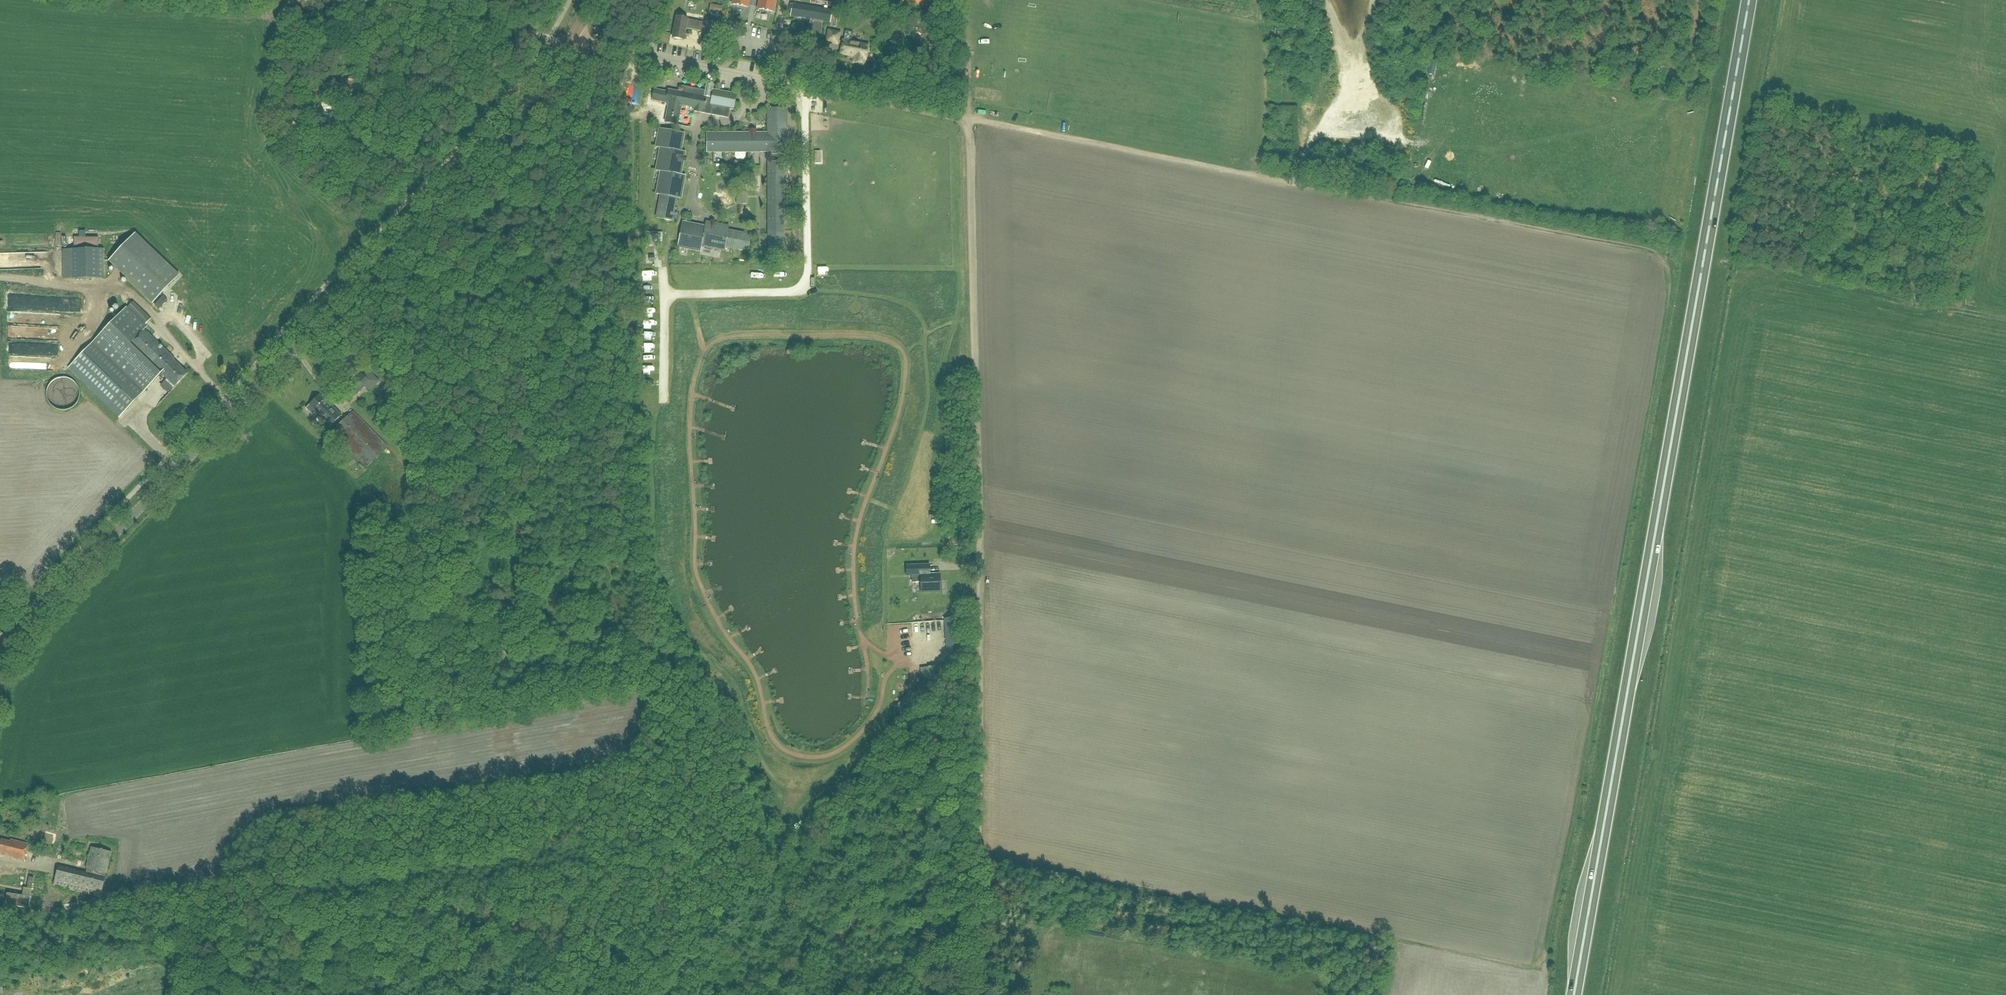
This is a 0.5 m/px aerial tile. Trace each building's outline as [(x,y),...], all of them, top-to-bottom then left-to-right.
[(758,9),(773,12),(775,0),(759,0),(758,9)] [(807,36),(820,38),(823,21),(830,23),(832,11),(792,4),(790,4),(789,10),(791,10),(790,16),(810,19),(807,36)] [(676,17),(672,36),(674,37),(674,39),(682,40),(682,38),(684,39),(684,37),(688,38),(689,33),(685,33),(686,29),(704,33),(702,44),(714,46),(718,25),(706,23),(706,24),(688,20),(688,19),(676,17)] [(865,59),(868,45),(842,40),(842,42),(838,41),(840,32),(828,30),(825,42),(837,44),(841,45),(839,54),(853,57),(852,63),(862,65),(863,59),(865,59)] [(707,84),(705,91),(682,87),(681,93),(668,90),(667,92),(654,90),(652,100),(669,103),(665,122),(677,125),(681,105),(694,107),(694,111),(728,117),(729,109),(734,109),(737,94),(713,89),(714,85),(712,83),(709,82),(707,84)] [(768,152),(768,154),(785,154),(785,108),(767,108),(767,133),(706,133),(706,151),(768,152)] [(660,147),(680,151),(683,134),(659,129),(656,147),(660,148),(660,147)] [(680,175),(685,152),(680,151),(660,147),(660,148),(656,170),(661,171),(680,175)] [(784,256),(784,245),(788,245),(787,241),(784,241),(783,162),(768,162),(768,256),(784,256)] [(680,198),(685,176),(680,175),(661,171),(656,194),(660,195),(677,198),(680,198)] [(674,209),(677,198),(660,195),(658,206),(674,209)] [(674,213),(674,209),(658,206),(656,218),(676,221),(677,214),(674,213)] [(701,246),(705,227),(682,222),(677,246),(700,251),(701,246)] [(728,231),(729,227),(705,222),(705,227),(701,246),(724,251),(724,246),(727,230),(728,231)] [(736,248),(739,233),(728,231),(727,230),(724,246),(736,248)] [(748,251),(751,231),(744,230),(743,233),(739,233),(736,248),(748,251)] [(135,234),(108,261),(153,304),(179,276),(135,234)] [(104,279),(104,250),(63,250),(63,279),(104,279)] [(33,252),(0,254),(0,269),(34,267),(33,252)] [(47,293),(17,294),(18,306),(47,304),(47,293)] [(53,300),(54,307),(64,306),(63,299),(53,300)] [(151,319),(133,302),(127,308),(127,307),(68,368),(120,417),(162,374),(174,387),(188,372),(145,330),(147,327),(145,325),(151,319)] [(365,386),(376,374),(371,370),(360,381),(359,382),(361,385),(362,384),(365,386)] [(79,397),(79,395),(79,390),(78,388),(75,382),(73,381),(69,379),(66,378),(62,378),(58,379),(54,380),(49,385),(47,391),(46,395),(47,398),(49,403),(51,406),(55,408),(59,410),(60,410),(63,410),(68,410),(71,408),(76,404),(78,400),(79,397)] [(355,396),(363,388),(352,378),(345,386),(355,396)] [(330,426),(341,415),(329,402),(328,403),(320,395),(310,405),(330,426)] [(353,412),(333,432),(367,467),(387,447),(353,412)] [(940,591),(939,574),(929,574),(929,565),(911,566),(911,575),(912,582),(921,582),(921,592),(940,591)] [(958,618),(945,619),(947,652),(960,651),(958,618)] [(927,667),(928,676),(948,675),(948,665),(927,667)] [(11,856),(11,857),(24,860),(28,844),(10,839),(10,841),(2,838),(0,845),(0,853),(11,856)] [(100,897),(111,853),(92,848),(87,868),(88,869),(86,876),(58,869),(54,885),(100,897)]
